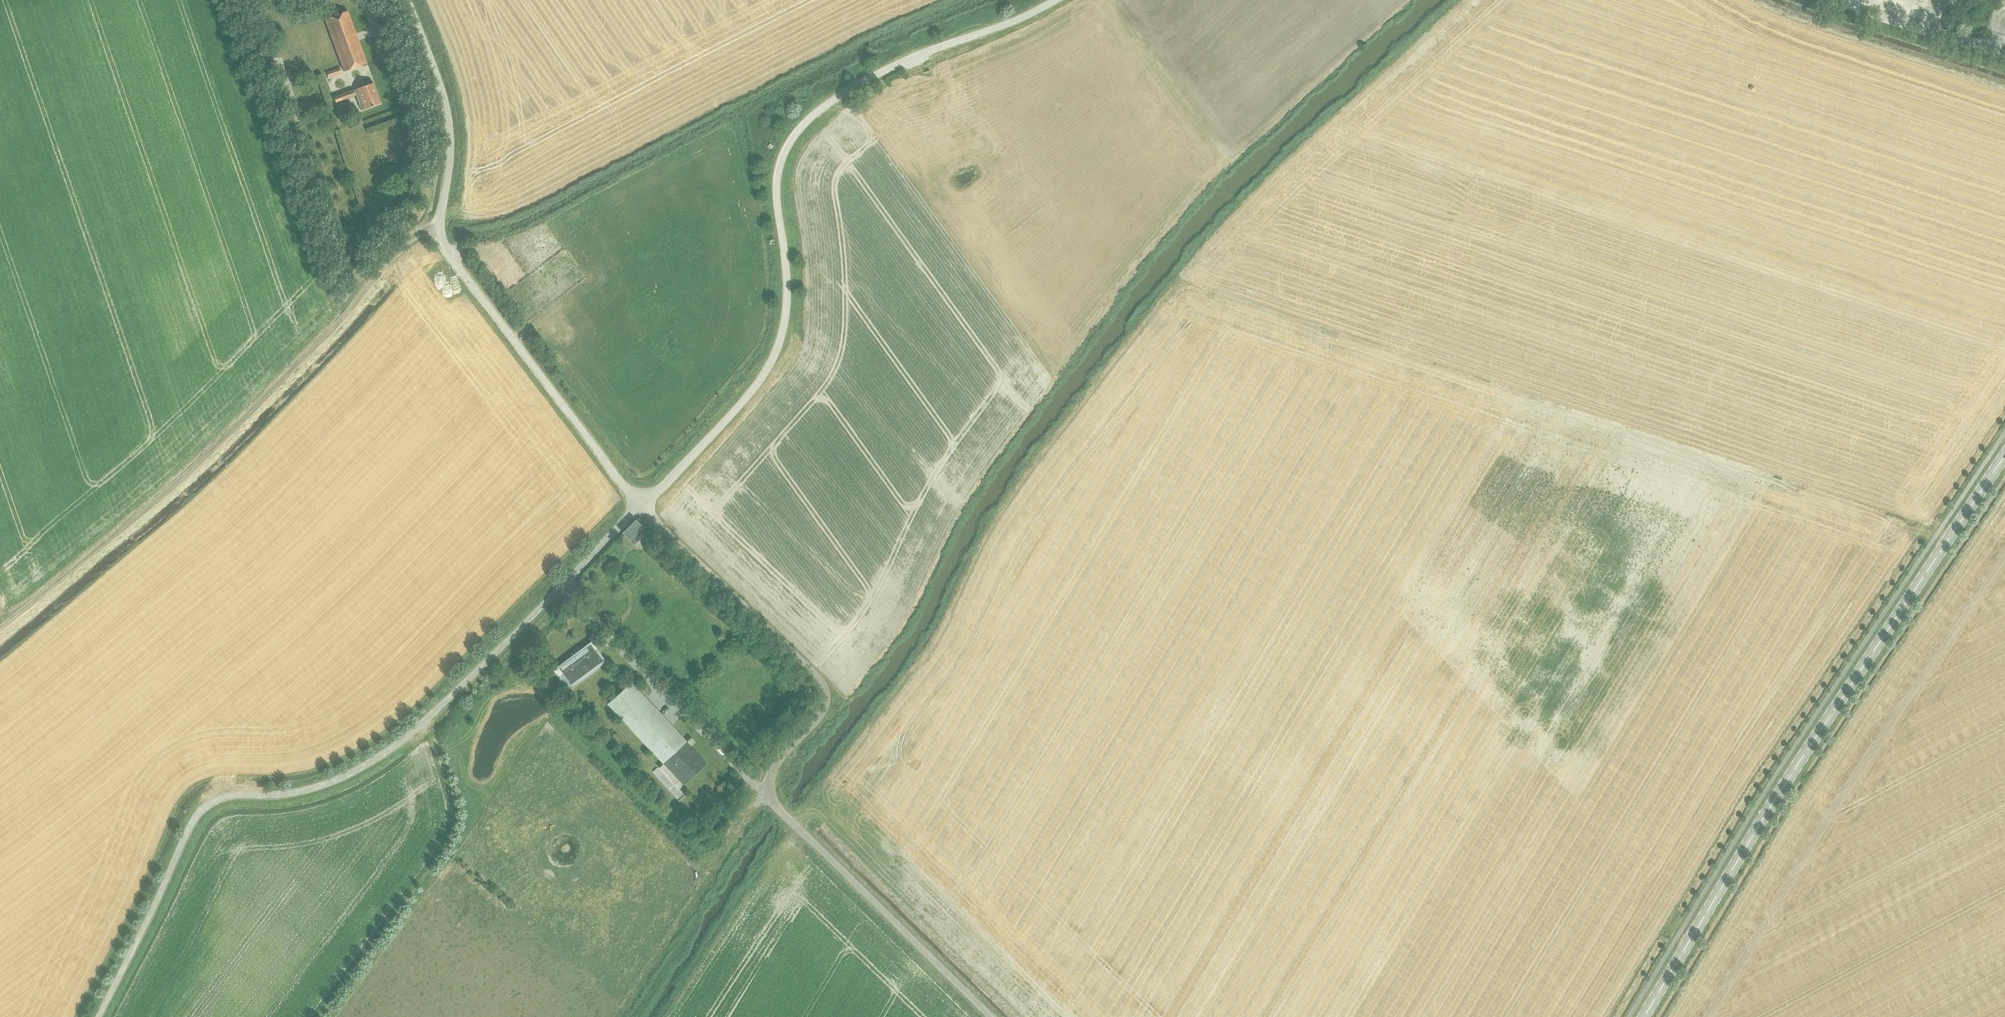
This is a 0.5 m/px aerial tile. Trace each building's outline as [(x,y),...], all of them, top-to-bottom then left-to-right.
[(344,72),(366,64),(347,11),(325,19),(344,72)] [(328,78),(341,73),(339,68),(326,73),(328,78)] [(356,89),(364,110),(380,104),(373,83),(356,89)] [(336,102),(355,95),(353,90),(338,95),(334,97),(336,102)] [(978,159),(984,155),(980,149),(974,153),(978,159)] [(479,264),(487,275),(492,271),(484,260),(479,264)] [(635,520),(622,533),(633,545),(647,532),(643,527),(635,520)] [(603,660),(589,642),(558,666),(571,683),(603,660)] [(707,764),(686,741),(631,682),(607,704),(684,786),(707,764)]
